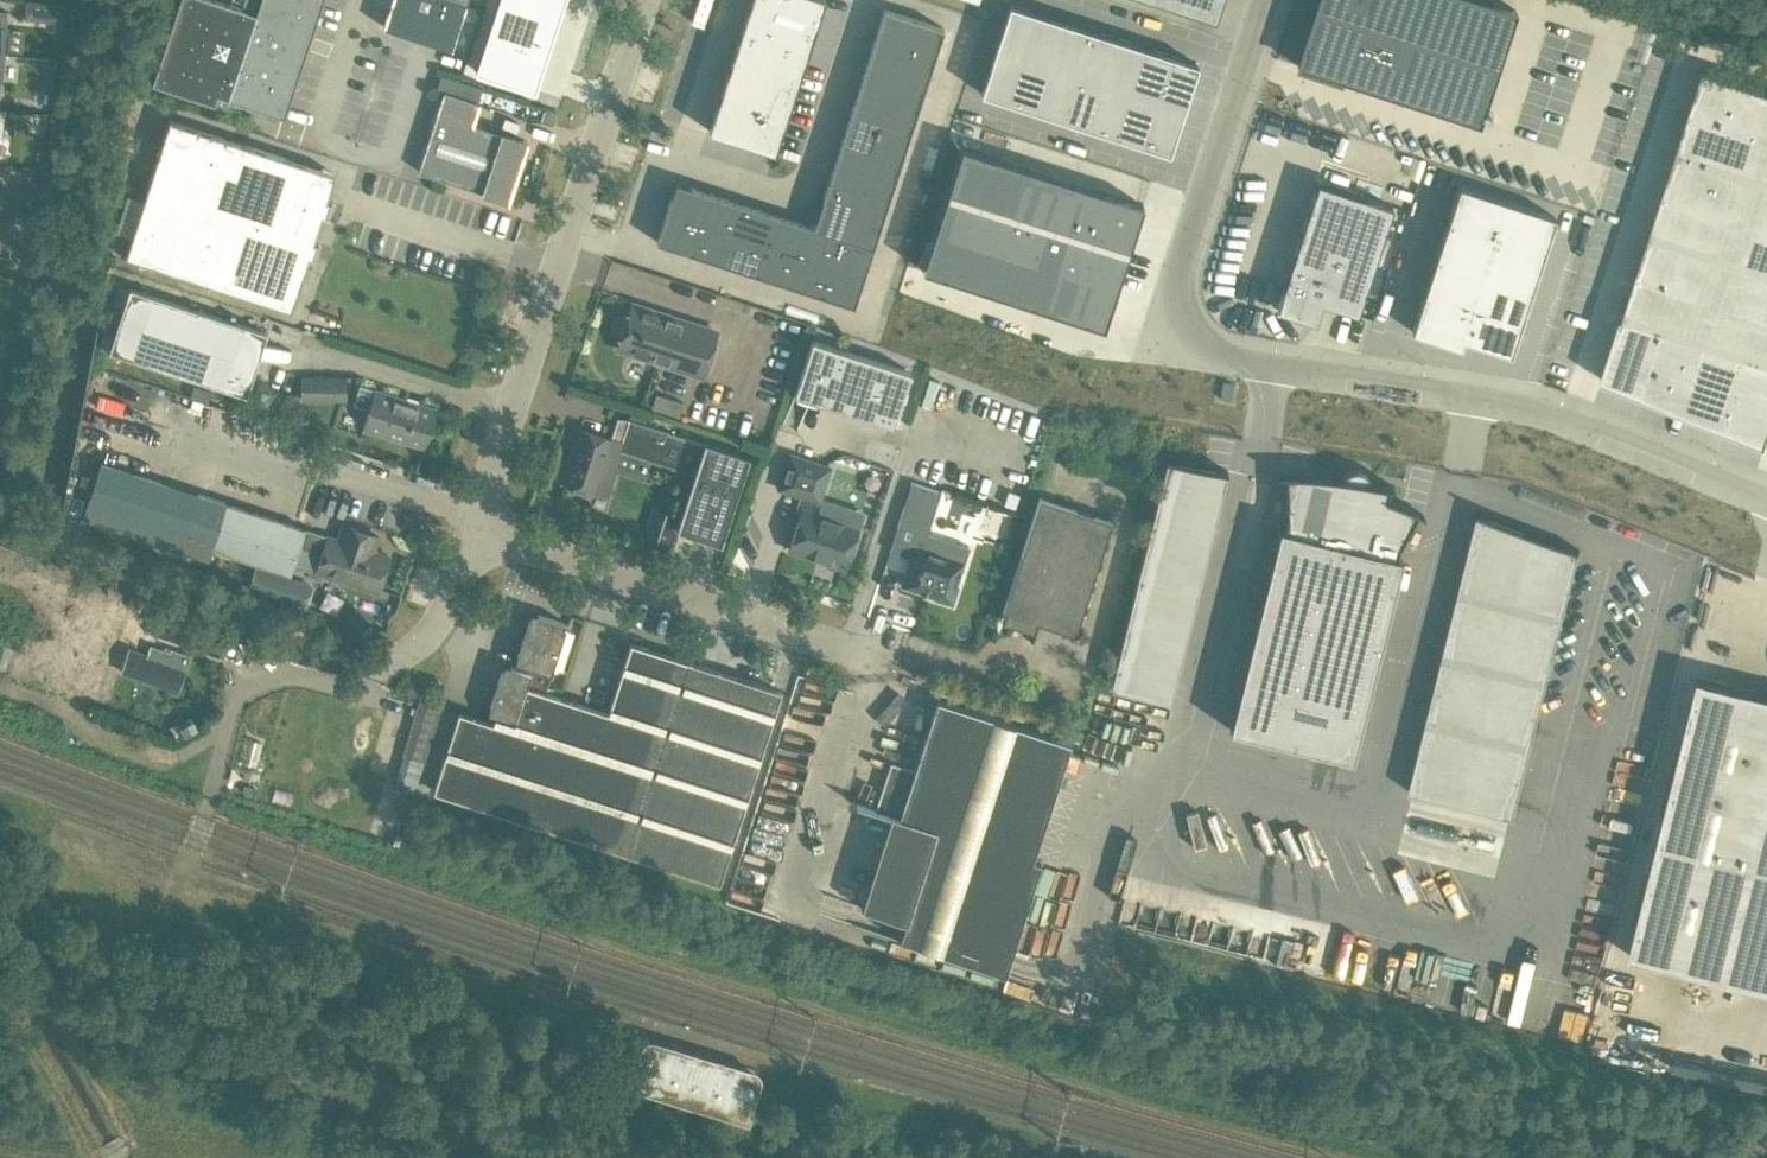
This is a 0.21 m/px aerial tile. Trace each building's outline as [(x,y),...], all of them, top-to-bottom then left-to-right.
[(27,0),(25,19),(48,21),(50,2),(27,0)] [(231,4),(219,0),(179,0),(152,82),(214,102),(218,90),(228,93),(227,97),(284,116),(322,0),(232,0),(231,4)] [(384,26),(451,48),(467,0),(392,0),(384,26)] [(569,2),(570,0),(500,0),(489,34),(552,55),(569,2)] [(707,130),(775,153),(825,0),(750,0),(707,130)] [(1216,21),(1222,1),(1219,0),(1152,0),(1216,21)] [(1297,65),(1339,78),(1480,123),(1517,10),(1487,0),(1318,0),(1297,65)] [(1006,3),(978,92),(1167,152),(1195,63),(1006,3)] [(675,182),(656,241),(854,305),(890,192),(912,125),(944,27),(884,8),(863,71),(854,99),(836,157),(821,203),(813,226),(793,219),(718,195),(693,187),(675,182)] [(1601,377),(1766,430),(1766,428),(1766,88),(1700,66),(1623,307),(1621,314),(1601,377)] [(506,199),(525,141),(472,124),(479,102),(444,91),(418,170),(506,199)] [(553,124),(557,112),(545,108),(541,120),(553,124)] [(291,309),(335,173),(170,119),(125,256),(291,309)] [(961,145),(921,270),(1104,328),(1144,204),(961,145)] [(1316,180),(1275,308),(1314,320),(1320,300),(1356,311),(1390,204),(1316,180)] [(1459,185),(1411,330),(1461,346),(1464,337),(1509,352),(1554,216),(1459,185)] [(247,395),(267,332),(130,287),(109,350),(247,395)] [(702,375),(716,330),(633,303),(618,348),(702,375)] [(894,425),(911,371),(812,339),(794,393),(894,425)] [(302,374),(302,399),(346,399),(346,375),(302,374)] [(193,384),(189,396),(207,402),(211,389),(193,384)] [(375,389),(360,384),(353,404),(369,409),(363,428),(424,448),(437,408),(376,389),(375,389)] [(580,428),(563,481),(595,491),(608,495),(623,450),(694,473),(676,528),(721,543),(749,457),(742,455),(629,418),(621,442),(580,428)] [(819,501),(830,466),(790,453),(778,488),(800,495),(796,507),(802,509),(789,548),(822,559),(825,563),(828,566),(833,567),(837,567),(842,565),(845,566),(858,526),(812,511),(816,500),(819,501)] [(338,538),(305,527),(100,461),(87,502),(151,524),(146,539),(209,561),(214,546),(290,573),(299,546),(322,553),(316,571),(378,591),(390,555),(374,550),(379,535),(343,523),(338,538)] [(1270,557),(1229,726),(1352,756),(1401,556),(1396,554),(1387,552),(1390,541),(1399,543),(1416,511),(1422,514),(1423,513),(1385,495),(1388,484),(1391,485),(1391,483),(1387,482),(1384,481),(1380,481),(1377,480),(1373,479),(1370,479),(1367,473),(1364,469),(1359,466),(1353,466),(1348,467),(1343,470),(1339,475),(1329,474),(1318,473),(1308,472),(1297,472),(1287,472),(1276,472),(1276,474),(1285,474),(1286,516),(1294,517),(1292,529),(1283,527),(1278,526),(1270,557)] [(1039,496),(1003,610),(1075,633),(1112,520),(1039,496)] [(642,538),(665,546),(676,514),(653,506),(642,538)] [(1477,511),(1410,788),(1514,814),(1579,547),(1562,541),(1545,535),(1528,529),(1511,522),(1494,515),(1478,509),(1477,511)] [(593,510),(589,521),(599,524),(603,513),(593,510)] [(953,604),(958,586),(955,585),(963,561),(915,546),(902,585),(935,595),(934,598),(953,604)] [(256,565),(249,589),(307,608),(315,584),(256,565)] [(545,691),(567,623),(531,611),(513,666),(504,663),(486,720),(458,711),(433,790),(719,882),(781,690),(630,642),(608,712),(545,691)] [(164,612),(156,633),(193,647),(201,625),(164,612)] [(170,651),(151,645),(148,654),(129,648),(121,671),(178,690),(190,655),(171,649),(170,651)] [(1630,952),(1766,985),(1766,690),(1698,673),(1630,952)] [(429,762),(445,706),(419,699),(403,755),(429,762)] [(1071,743),(1071,742),(937,699),(937,700),(915,769),(891,761),(875,811),(891,816),(861,905),(906,920),(899,939),(1005,974),(1041,863),(1032,860),(1070,743),(1071,743)] [(643,1043),(630,1086),(749,1122),(761,1079),(761,1076),(761,1074),(759,1071),(754,1068),(655,1039),(650,1038),(648,1039),(646,1039),(644,1041),(643,1043)]
